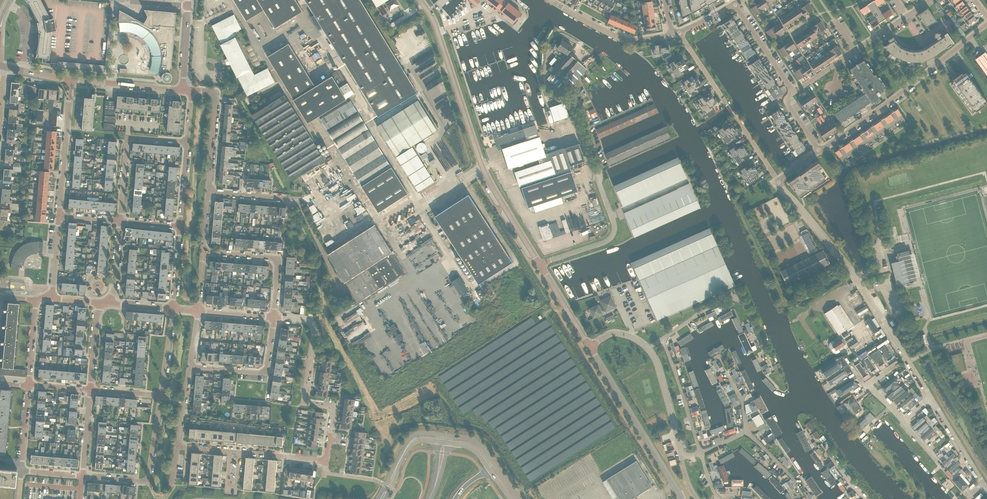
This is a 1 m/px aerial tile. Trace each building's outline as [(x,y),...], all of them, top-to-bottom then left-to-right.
[(48,16),(40,0),(27,0),(26,0),(25,0),(26,1),(27,3),(28,4),(29,6),(30,8),(31,9),(32,11),(33,13),(34,15),(35,17),(36,18),(36,20),(37,22),(35,22),(37,33),(39,33),(39,35),(39,37),(39,39),(39,41),(38,43),(38,45),(38,46),(38,48),(37,50),(37,52),(36,54),(35,56),(35,58),(36,57),(42,58),(41,62),(45,63),(45,62),(46,58),(49,58),(52,35),(51,35),(51,31),(54,31),(54,28),(55,28),(54,21),(53,21),(52,18),(49,19),(48,16)] [(246,21),(248,20),(264,10),(275,28),(303,11),(296,0),(233,0),(246,21)] [(354,82),(377,119),(416,95),(368,15),(358,0),(303,0),(354,82)] [(377,7),(382,16),(387,12),(390,10),(390,11),(399,5),(396,0),(393,0),(390,2),(389,0),(388,0),(377,7)] [(504,0),(488,0),(488,1),(512,20),(519,12),(504,0)] [(608,1),(606,0),(601,0),(598,6),(603,9),(608,1)] [(608,1),(603,9),(610,13),(614,4),(610,2),(611,0),(608,0),(608,1)] [(682,18),(682,19),(707,4),(707,5),(716,0),(679,0),(682,18)] [(764,10),(767,8),(770,12),(771,10),(764,0),(763,0),(759,3),(764,10)] [(880,10),(878,6),(884,2),(883,0),(875,0),(870,3),(876,12),(880,10)] [(465,13),(473,5),(468,1),(460,9),(465,13)] [(958,13),(966,7),(965,6),(965,7),(964,5),(962,1),(954,7),(958,13)] [(801,3),(809,14),(813,11),(808,3),(805,5),(803,2),(801,3)] [(759,3),(755,6),(762,17),(764,15),(762,12),(764,10),(759,3)] [(804,17),(809,14),(801,3),(800,4),(802,7),(799,9),(804,17)] [(873,15),(876,12),(870,3),(860,10),(864,15),(870,11),(873,15)] [(761,18),(762,17),(755,6),(750,9),(755,16),(758,14),(761,18)] [(799,9),(798,7),(795,9),(793,6),(791,7),(798,18),(803,15),(804,17),(799,9)] [(794,21),(798,18),(791,7),(789,8),(792,11),(789,13),(794,21)] [(961,18),(969,12),(969,11),(969,12),(968,10),(966,7),(958,13),(961,18)] [(922,21),(932,14),(928,8),(918,15),(922,20),(921,20),(922,21)] [(876,12),(882,21),(893,15),(889,9),(882,14),(880,10),(876,12)] [(118,22),(118,23),(119,23),(120,31),(123,31),(126,31),(129,31),(132,32),(133,32),(135,33),(136,33),(137,34),(138,34),(139,35),(140,36),(141,37),(142,37),(144,38),(144,39),(146,41),(147,42),(147,43),(148,44),(149,45),(150,46),(150,47),(150,48),(151,50),(152,52),(152,54),(152,55),(153,55),(153,57),(153,58),(153,60),(152,62),(152,64),(152,67),(151,69),(151,70),(150,71),(158,74),(158,75),(158,74),(161,75),(161,76),(161,77),(161,78),(161,79),(161,80),(162,80),(162,81),(163,81),(163,82),(164,82),(165,82),(166,83),(167,82),(168,82),(169,82),(169,81),(170,81),(170,80),(171,80),(171,79),(171,78),(171,77),(171,76),(171,75),(170,75),(170,74),(169,73),(168,73),(170,68),(171,68),(176,13),(144,10),(147,17),(144,22),(144,21),(143,20),(139,21),(119,10),(118,22)] [(794,21),(789,13),(786,15),(784,12),(782,13),(789,24),(794,21)] [(872,28),(882,21),(876,12),(873,15),(875,18),(869,23),(872,28)] [(965,23),(973,17),(972,15),(969,12),(961,18),(965,23)] [(785,27),(789,24),(782,13),(780,14),(783,17),(780,19),(785,27)] [(932,14),(922,21),(923,23),(923,22),(927,27),(937,21),(932,14)] [(254,75),(233,33),(241,29),(234,15),(212,26),(222,44),(221,45),(228,58),(226,59),(229,65),(230,64),(237,77),(238,77),(247,96),(275,82),(268,68),(254,75)] [(973,17),(965,23),(969,28),(977,22),(976,20),(973,17)] [(724,30),(735,23),(731,18),(721,25),(724,30)] [(775,26),(780,33),(785,30),(777,19),(775,20),(778,24),(775,26)] [(816,25),(823,35),(825,38),(827,37),(825,34),(823,31),(826,29),(821,21),(816,25)] [(728,35),(738,28),(735,23),(724,30),(728,35)] [(780,33),(775,26),(772,28),(770,24),(768,25),(775,36),(780,33)] [(771,39),(775,36),(768,25),(766,26),(769,30),(766,32),(771,39)] [(822,37),(823,35),(816,25),(811,28),(813,30),(817,35),(819,33),(822,37)] [(731,40),(741,33),(738,28),(728,35),(731,40)] [(818,37),(817,35),(813,30),(808,33),(816,43),(817,42),(815,39),(818,37)] [(734,45),(745,38),(741,33),(731,40),(734,45)] [(818,47),(816,43),(808,33),(804,36),(809,43),(812,41),(816,48),(818,47)] [(940,38),(939,36),(940,34),(936,33),(935,33),(935,34),(934,38),(936,40),(927,46),(922,49),(915,50),(909,50),(904,48),(899,44),(895,40),(893,37),(888,40),(889,43),(884,46),(885,47),(886,48),(887,49),(887,50),(888,51),(890,53),(892,55),(894,56),(895,57),(896,57),(897,58),(898,59),(899,59),(900,60),(901,60),(903,60),(905,61),(907,62),(909,62),(911,62),(914,62),(916,62),(919,62),(920,62),(921,62),(923,61),(925,61),(927,60),(929,59),(930,58),(933,57),(934,57),(954,43),(947,33),(940,38)] [(806,45),(809,43),(804,36),(799,39),(807,50),(808,48),(806,45)] [(738,50),(748,43),(745,38),(734,45),(738,50)] [(805,51),(807,50),(799,39),(795,42),(800,49),(803,47),(805,51)] [(581,64),(568,54),(572,47),(562,41),(558,49),(566,54),(561,59),(559,57),(557,60),(547,71),(552,74),(547,79),(550,81),(549,83),(553,86),(564,93),(565,91),(566,91),(587,69),(581,64)] [(787,44),(792,51),(795,49),(797,53),(799,52),(792,41),(787,44)] [(555,51),(558,45),(553,42),(550,47),(555,51)] [(741,55),(751,48),(748,43),(738,50),(741,55)] [(662,48),(662,44),(654,46),(655,49),(653,49),(654,55),(670,52),(669,47),(662,48)] [(789,53),(792,51),(787,44),(783,47),(792,60),(793,59),(792,57),(789,53)] [(830,45),(837,56),(842,53),(837,46),(834,48),(832,44),(830,45)] [(833,59),(837,56),(830,45),(828,47),(831,50),(828,52),(833,59)] [(792,60),(783,47),(778,50),(783,57),(786,56),(788,59),(790,62),(792,61),(792,60)] [(751,48),(741,55),(744,60),(755,53),(751,48)] [(315,88),(291,50),(281,55),(280,53),(270,59),(295,101),(293,101),(307,123),(354,94),(339,69),(331,74),(339,86),(337,87),(331,78),(315,88)] [(833,59),(828,52),(825,54),(823,50),(821,51),(828,62),(833,59)] [(824,65),(828,62),(821,51),(819,53),(822,56),(819,58),(824,65)] [(986,52),(976,59),(986,75),(986,54),(986,52)] [(824,65),(819,58),(816,60),(814,56),(812,57),(819,68),(824,65)] [(815,71),(819,68),(812,57),(810,59),(813,62),(810,64),(815,71)] [(672,72),(685,63),(682,59),(677,63),(675,60),(669,64),(671,67),(669,68),(671,71),(672,72)] [(752,71),(762,64),(758,59),(748,66),(752,71)] [(802,67),(808,74),(812,71),(805,60),(803,61),(805,65),(802,67)] [(874,75),(864,60),(849,70),(859,85),(857,87),(862,94),(858,96),(859,98),(855,100),(854,99),(852,101),(853,102),(849,104),(848,103),(846,105),(846,106),(843,109),(842,107),(839,109),(840,110),(836,113),(836,111),(833,113),(840,123),(865,106),(868,104),(869,105),(872,104),(880,99),(877,95),(885,90),(875,74),(874,75)] [(104,72),(105,65),(57,61),(57,63),(57,68),(104,72)] [(685,63),(672,72),(672,73),(675,76),(676,75),(678,78),(684,74),(682,71),(688,67),(685,63)] [(755,76),(765,69),(762,64),(752,71),(755,76)] [(796,66),(794,64),(792,65),(794,67),(796,71),(793,73),(798,80),(803,77),(796,66)] [(808,74),(802,67),(800,68),(797,65),(796,66),(803,77),(808,74)] [(758,81),(769,74),(765,69),(755,76),(758,81)] [(967,73),(964,75),(963,74),(954,80),(955,81),(954,82),(975,112),(976,111),(977,112),(986,106),(985,104),(986,103),(986,101),(967,73)] [(762,86),(772,79),(769,74),(758,81),(762,86)] [(686,90),(699,81),(697,77),(691,80),(689,78),(683,82),(685,85),(683,86),(686,89),(686,90)] [(765,91),(775,84),(772,79),(762,86),(765,91)] [(20,92),(21,83),(19,83),(17,83),(16,82),(15,81),(14,81),(13,80),(12,81),(11,81),(10,81),(10,82),(9,83),(9,84),(9,85),(9,86),(10,87),(10,88),(10,89),(10,90),(10,91),(10,92),(10,96),(18,97),(20,97),(20,92)] [(699,81),(686,90),(687,91),(689,94),(691,93),(692,96),(696,94),(699,92),(697,89),(702,85),(699,81)] [(768,96),(779,89),(775,84),(765,91),(768,96)] [(35,98),(36,89),(36,88),(31,87),(31,86),(27,86),(26,98),(35,98)] [(41,99),(43,99),(53,100),(59,100),(60,90),(45,89),(45,88),(42,88),(42,89),(41,99)] [(779,89),(768,96),(772,101),(782,94),(779,89)] [(84,98),(81,130),(90,131),(91,131),(94,131),(94,128),(91,128),(94,99),(95,94),(92,94),(90,94),(89,93),(87,94),(88,96),(86,98),(84,98)] [(809,97),(814,105),(816,103),(819,106),(821,105),(813,94),(809,97)] [(307,177),(305,173),(325,161),(284,95),(251,115),(292,181),(302,175),(304,179),(307,177)] [(700,108),(714,99),(711,95),(705,98),(704,96),(702,97),(699,99),(697,100),(699,102),(698,104),(700,107),(700,108)] [(18,101),(18,97),(10,96),(9,103),(19,104),(18,107),(24,107),(25,104),(20,104),(20,101),(18,101)] [(811,107),(814,105),(809,97),(804,100),(811,111),(813,110),(811,107)] [(52,110),(53,100),(43,99),(42,110),(43,110),(51,110),(52,110)] [(714,99),(700,108),(701,109),(703,112),(705,111),(707,114),(713,109),(711,107),(717,103),(714,99)] [(396,156),(437,130),(418,100),(377,126),(396,156)] [(810,112),(811,111),(804,100),(800,103),(805,111),(807,109),(810,112)] [(234,105),(234,102),(229,101),(229,104),(226,104),(225,110),(232,111),(239,111),(239,109),(233,109),(233,105),(234,105)] [(378,212),(408,193),(368,130),(350,101),(320,119),(378,212)] [(554,122),(569,117),(564,102),(550,107),(554,122)] [(600,138),(659,112),(654,103),(596,129),(600,138)] [(24,111),(24,107),(18,107),(18,110),(9,109),(8,116),(17,117),(17,113),(19,113),(19,110),(24,111)] [(892,112),(899,122),(902,119),(904,122),(906,121),(898,109),(896,110),(895,109),(892,112)] [(772,122),(782,115),(779,110),(768,117),(772,122)] [(895,124),(899,122),(892,112),(888,114),(889,115),(887,116),(895,128),(897,127),(895,124)] [(775,127),(786,120),(782,115),(772,122),(775,127)] [(16,120),(17,117),(8,116),(8,123),(17,124),(17,127),(22,127),(23,124),(18,123),(19,121),(16,120)] [(894,129),(895,128),(887,116),(886,117),(885,116),(881,119),(888,129),(892,126),(894,129)] [(827,125),(832,132),(837,129),(829,118),(828,120),(830,123),(827,125)] [(885,131),(888,129),(881,119),(878,121),(878,122),(877,123),(885,135),(887,134),(885,131)] [(778,132),(789,125),(786,120),(775,127),(778,132)] [(832,132),(827,125),(824,127),(822,123),(820,124),(828,135),(832,132)] [(883,137),(885,135),(877,123),(875,124),(871,126),(878,136),(881,134),(883,137)] [(823,138),(828,135),(820,124),(819,126),(821,129),(818,131),(823,138)] [(545,154),(539,137),(536,125),(523,129),(495,139),(498,150),(503,149),(509,169),(514,167),(515,172),(519,186),(521,186),(522,188),(528,208),(578,191),(571,170),(578,167),(577,164),(585,161),(579,144),(564,149),(564,148),(545,154)] [(721,138),(734,129),(731,125),(726,129),(724,126),(718,130),(720,133),(718,134),(720,137),(721,138)] [(782,137),(792,130),(789,125),(778,132),(782,137)] [(610,165),(670,138),(665,126),(605,154),(610,165)] [(874,139),(878,136),(871,126),(867,129),(868,129),(866,131),(875,143),(876,141),(874,139)] [(22,130),(22,127),(17,127),(16,130),(7,129),(6,136),(15,136),(15,133),(19,133),(19,130),(22,130)] [(734,129),(721,138),(722,139),(724,143),(725,141),(727,144),(734,140),(732,137),(737,134),(734,129)] [(785,142),(796,135),(792,130),(782,137),(785,142)] [(873,144),(875,143),(866,131),(865,132),(864,131),(861,133),(868,143),(871,141),(873,144)] [(864,146),(868,143),(861,133),(857,136),(858,137),(856,138),(864,150),(866,149),(864,146)] [(789,147),(799,140),(796,135),(785,142),(789,147)] [(14,140),(15,136),(6,136),(6,143),(15,144),(15,146),(21,147),(21,144),(16,143),(17,140),(14,140)] [(863,151),(864,150),(856,138),(854,139),(854,138),(850,141),(857,150),(861,148),(863,151)] [(792,152),(802,145),(799,140),(789,147),(792,152)] [(854,153),(857,150),(850,141),(847,143),(847,144),(846,145),(854,157),(856,156),(854,153)] [(802,145),(792,152),(795,157),(806,150),(802,145)] [(852,158),(854,157),(846,145),(844,146),(843,145),(840,148),(847,158),(850,155),(852,158)] [(20,150),(21,147),(15,146),(15,149),(5,149),(5,156),(13,156),(14,153),(16,153),(16,152),(18,152),(18,150),(20,150)] [(732,159),(746,150),(743,146),(737,149),(735,147),(729,151),(731,153),(729,154),(732,158),(732,159)] [(418,191),(434,181),(412,147),(396,157),(418,191)] [(843,160),(847,158),(840,148),(836,150),(837,151),(835,153),(835,152),(843,164),(845,163),(843,160)] [(746,150),(732,159),(733,160),(735,163),(737,162),(739,165),(745,160),(743,158),(748,154),(746,150)] [(19,167),(19,164),(20,163),(15,162),(15,160),(13,160),(13,156),(5,156),(4,163),(13,164),(13,166),(19,167)] [(623,207),(687,178),(678,157),(614,186),(623,207)] [(826,180),(821,172),(823,170),(821,167),(822,167),(818,163),(800,175),(799,175),(791,181),(788,183),(790,185),(790,186),(794,191),(794,190),(799,198),(826,180)] [(140,170),(145,171),(145,168),(144,168),(144,164),(136,164),(135,172),(139,172),(140,170)] [(743,178),(756,169),(753,165),(748,169),(745,164),(742,166),(743,168),(740,170),(742,173),(740,174),(743,178),(742,178),(743,178)] [(21,172),(22,167),(19,167),(13,166),(13,170),(4,169),(3,176),(11,176),(12,173),(14,173),(14,171),(21,172)] [(172,175),(176,175),(176,167),(169,167),(168,170),(167,170),(167,173),(172,173),(172,175)] [(756,169),(743,178),(744,179),(746,183),(748,182),(749,184),(756,180),(754,177),(759,174),(756,169)] [(144,175),(145,171),(140,170),(139,172),(135,172),(135,178),(143,178),(143,175),(144,175)] [(175,181),(176,175),(172,175),(172,173),(167,173),(166,177),(168,178),(167,181),(175,181)] [(80,178),(81,175),(73,174),(72,180),(76,180),(76,182),(81,182),(82,178),(80,178)] [(11,180),(11,176),(3,176),(2,183),(11,183),(11,186),(17,187),(18,184),(13,183),(13,180),(11,180)] [(81,185),(81,182),(76,182),(76,180),(72,180),(71,188),(79,189),(80,185),(81,185)] [(634,237),(700,208),(689,183),(677,189),(624,213),(634,237)] [(17,190),(17,187),(11,186),(11,189),(2,189),(1,196),(9,196),(10,193),(12,193),(12,190),(17,190)] [(478,284),(512,262),(469,195),(434,217),(478,284)] [(9,200),(9,196),(1,196),(1,203),(10,203),(10,206),(19,207),(19,204),(11,203),(11,200),(9,200)] [(771,203),(779,201),(778,197),(767,201),(769,208),(772,207),(771,203)] [(19,207),(10,206),(9,209),(0,209),(0,211),(0,216),(8,216),(8,212),(11,213),(11,210),(19,210),(19,207)] [(556,230),(559,235),(569,229),(563,220),(559,222),(561,224),(556,227),(557,229),(556,230)] [(7,223),(0,223),(0,230),(8,230),(7,234),(13,235),(14,227),(7,227),(7,223)] [(358,303),(405,273),(375,225),(328,255),(358,303)] [(651,323),(728,288),(703,231),(625,265),(651,323)] [(819,252),(808,232),(801,235),(809,251),(812,256),(780,272),(787,285),(830,264),(823,250),(819,252)] [(42,253),(43,242),(37,241),(37,242),(35,242),(33,242),(31,242),(30,243),(29,243),(27,243),(27,244),(25,244),(24,245),(23,245),(22,246),(21,247),(20,248),(19,249),(18,250),(17,251),(16,253),(15,254),(14,255),(14,256),(13,257),(13,259),(12,260),(12,262),(12,263),(11,263),(11,267),(22,268),(22,264),(21,264),(22,263),(22,262),(22,261),(22,260),(23,260),(23,259),(24,258),(24,257),(25,256),(26,255),(27,254),(28,254),(28,253),(29,253),(30,252),(32,252),(33,252),(35,252),(36,252),(42,253)] [(897,286),(914,282),(906,251),(897,253),(899,261),(891,263),(897,286)] [(287,263),(295,263),(295,258),(296,258),(297,255),(292,255),(292,257),(287,257),(287,263)] [(469,292),(461,276),(452,281),(460,296),(469,292)] [(481,300),(486,297),(481,290),(476,292),(481,300)] [(860,320),(871,314),(859,290),(848,296),(860,320)] [(219,296),(218,304),(225,305),(225,303),(227,303),(228,296),(228,295),(223,295),(223,292),(220,292),(220,296),(219,296)] [(228,296),(227,303),(230,304),(230,305),(236,306),(237,295),(231,295),(231,296),(228,296)] [(615,307),(611,297),(601,301),(602,304),(598,306),(598,305),(590,309),(593,317),(602,314),(601,311),(604,310),(605,312),(615,307)] [(6,319),(17,320),(19,303),(7,303),(7,309),(6,309),(6,312),(7,312),(6,319)] [(298,305),(284,304),(283,310),(291,310),(292,308),(294,308),(294,307),(298,307),(301,307),(300,314),(304,314),(304,308),(305,308),(305,306),(298,305)] [(840,304),(825,314),(839,336),(855,326),(840,304)] [(731,311),(718,318),(720,321),(732,315),(731,311)] [(743,332),(737,318),(732,320),(739,334),(743,332)] [(16,336),(17,320),(6,319),(5,325),(5,328),(5,335),(16,336)] [(711,322),(697,329),(699,333),(713,326),(711,322)] [(280,334),(294,336),(294,334),(289,333),(289,329),(281,328),(280,334)] [(842,336),(852,350),(859,345),(855,338),(854,339),(848,331),(842,336)] [(106,333),(105,341),(109,342),(109,340),(115,340),(115,337),(114,337),(114,334),(106,333)] [(681,347),(694,338),(692,333),(678,342),(681,347)] [(435,346),(445,342),(442,334),(432,338),(435,346)] [(14,352),(16,336),(5,335),(4,342),(3,342),(3,345),(4,345),(3,351),(14,352)] [(141,344),(145,345),(146,337),(138,336),(138,339),(137,339),(136,342),(141,342),(141,344)] [(751,349),(746,336),(741,337),(747,351),(751,349)] [(888,343),(889,342),(889,341),(886,337),(874,344),(877,349),(885,343),(886,344),(887,343),(887,342),(888,343)] [(846,344),(843,339),(841,340),(840,340),(832,345),(834,348),(831,349),(833,352),(834,353),(835,353),(836,354),(837,353),(840,351),(838,349),(844,345),(846,344)] [(105,341),(105,347),(113,348),(113,345),(114,345),(119,345),(119,344),(119,341),(115,340),(109,340),(109,342),(105,341)] [(145,351),(145,345),(141,344),(141,342),(136,342),(136,347),(137,347),(137,350),(145,351)] [(886,356),(888,359),(892,356),(884,345),(880,347),(883,353),(882,353),(884,357),(886,356)] [(685,362),(690,360),(686,347),(680,349),(685,362)] [(707,361),(722,352),(719,350),(705,357),(707,361)] [(737,364),(741,362),(736,350),(732,352),(737,364)] [(13,369),(14,352),(3,351),(3,358),(2,358),(2,361),(2,368),(13,369)] [(285,355),(285,353),(278,351),(277,357),(285,358),(287,359),(290,359),(296,360),(297,357),(296,357),(290,356),(290,357),(287,356),(287,355),(285,355)] [(877,362),(880,366),(884,363),(876,351),(872,354),(875,359),(874,360),(876,363),(877,362)] [(955,373),(967,370),(963,352),(950,356),(955,373)] [(848,365),(843,357),(838,360),(844,368),(848,365)] [(869,368),(871,371),(876,368),(868,357),(863,360),(867,365),(866,365),(868,369),(869,368)] [(757,372),(762,370),(757,359),(752,361),(757,372)] [(836,361),(822,370),(826,376),(840,367),(836,361)] [(855,365),(863,377),(868,374),(865,370),(866,370),(864,367),(863,367),(860,362),(855,365)] [(706,367),(706,368),(714,384),(716,384),(717,383),(717,382),(709,367),(708,366),(707,366),(706,367)] [(2,368),(0,367),(0,375),(25,377),(26,370),(13,369),(2,368)] [(698,386),(693,371),(688,372),(693,387),(698,386)] [(842,377),(846,375),(844,371),(831,379),(833,383),(837,381),(838,383),(844,380),(842,377)] [(746,387),(751,383),(744,372),(739,374),(746,387)] [(281,379),(282,376),(274,375),(273,380),(281,382),(283,382),(287,383),(287,382),(292,383),(293,379),(287,379),(287,380),(281,379)] [(772,392),(776,389),(766,378),(762,381),(772,392)] [(886,387),(889,390),(894,386),(896,388),(899,386),(897,383),(900,380),(898,378),(886,387)] [(844,394),(858,385),(853,379),(840,388),(844,394)] [(893,395),(891,397),(893,400),(905,391),(901,386),(894,391),(893,395)] [(747,388),(755,405),(760,402),(752,387),(747,388)] [(716,390),(725,407),(729,405),(721,388),(716,390)] [(9,406),(11,390),(0,389),(0,405),(9,406)] [(327,396),(328,390),(319,389),(318,392),(316,392),(316,396),(324,398),(324,396),(327,396)] [(701,408),(705,406),(699,390),(695,391),(701,408)] [(896,404),(907,395),(905,392),(894,401),(896,404)] [(920,401),(922,400),(919,397),(915,392),(913,394),(917,399),(916,399),(919,402),(920,401)] [(838,401),(840,404),(848,399),(852,396),(849,393),(838,401)] [(918,403),(912,395),(900,404),(903,407),(909,403),(912,407),(918,403)] [(853,397),(844,403),(853,416),(859,412),(854,406),(857,403),(853,397)] [(839,411),(845,407),(843,405),(842,403),(840,404),(836,407),(839,411)] [(758,406),(763,416),(767,414),(762,404),(758,406)] [(9,406),(0,405),(0,422),(8,422),(9,406)] [(711,427),(706,410),(701,411),(706,429),(711,427)] [(874,418),(870,413),(865,417),(866,418),(860,424),(864,428),(874,418)] [(757,427),(764,423),(759,414),(752,418),(757,427)] [(930,424),(933,422),(927,415),(924,417),(930,424)] [(782,433),(772,416),(766,420),(776,437),(782,433)] [(926,420),(923,417),(912,426),(915,429),(926,420)] [(351,429),(352,423),(342,421),(342,425),(340,424),(339,429),(347,430),(348,428),(351,429)] [(8,422),(0,422),(0,438),(7,439),(8,422)] [(917,431),(919,434),(923,431),(924,432),(930,427),(928,425),(929,425),(927,422),(917,431)] [(942,438),(945,436),(936,425),(933,428),(936,431),(942,438)] [(725,430),(724,426),(710,430),(712,434),(725,430)] [(275,433),(274,446),(277,446),(277,445),(282,446),(283,434),(281,433),(281,427),(278,427),(277,433),(275,433)] [(932,428),(922,437),(925,440),(927,438),(929,440),(933,436),(931,434),(934,431),(932,428)] [(801,430),(796,432),(807,453),(811,450),(801,430)] [(317,444),(317,441),(308,439),(307,446),(310,446),(310,448),(318,449),(318,444),(317,444)] [(790,451),(782,439),(779,441),(787,453),(790,451)] [(741,449),(738,453),(753,466),(757,462),(741,449)] [(191,461),(200,461),(200,454),(201,454),(201,453),(191,452),(191,453),(192,453),(191,461)] [(720,465),(735,458),(731,452),(717,459),(720,465)] [(950,461),(956,456),(954,453),(943,463),(945,465),(947,464),(948,466),(952,463),(950,461)] [(214,463),(222,463),(223,456),(223,455),(214,454),(214,455),(214,463)] [(814,454),(808,458),(819,473),(825,469),(814,454)] [(245,466),(254,466),(255,458),(245,457),(245,458),(246,458),(245,466)] [(803,470),(794,457),(792,457),(791,458),(791,459),(800,472),(801,473),(803,472),(803,470)] [(268,468),(276,468),(277,460),(278,460),(268,459),(268,460),(268,468)] [(199,469),(200,461),(191,461),(190,469),(199,469)] [(652,487),(636,461),(606,479),(618,498),(632,498),(652,487)] [(949,469),(952,472),(954,470),(956,473),(961,469),(958,466),(961,463),(959,461),(949,469)] [(221,471),(222,463),(214,463),(213,471),(221,471)] [(754,469),(766,480),(771,475),(758,464),(754,469)] [(253,474),(254,466),(245,466),(245,474),(253,474)] [(17,468),(0,467),(0,498),(14,498),(17,468)] [(723,467),(717,468),(723,484),(729,483),(723,467)] [(276,476),(276,468),(268,468),(267,476),(276,476)] [(774,468),(771,470),(778,477),(781,475),(774,468)] [(198,477),(199,469),(190,469),(190,477),(198,477)] [(965,477),(968,475),(962,469),(959,471),(965,477)] [(221,479),(221,471),(213,471),(212,479),(221,479)] [(838,488),(825,471),(820,475),(832,492),(838,488)] [(252,482),(253,474),(245,474),(244,482),(252,482)] [(969,485),(960,474),(954,480),(963,490),(969,485)] [(275,484),(276,476),(267,476),(266,484),(275,484)] [(823,492),(811,476),(804,481),(816,497),(823,492)] [(197,485),(198,477),(190,477),(189,485),(188,484),(188,485),(198,486),(198,485),(197,485)] [(774,478),(770,482),(781,494),(785,490),(774,478)] [(220,487),(221,479),(212,479),(211,487),(211,486),(211,487),(221,488),(221,487),(220,487)] [(252,490),(252,482),(244,482),(243,489),(243,490),(252,490)] [(102,492),(102,484),(100,484),(94,483),(93,491),(99,491),(102,492)] [(110,493),(111,485),(105,484),(102,484),(102,492),(104,492),(110,493)] [(274,492),(275,484),(266,484),(266,491),(265,491),(265,492),(275,493),(275,492),(274,492)] [(119,493),(120,486),(117,485),(111,485),(110,493),(117,493),(119,493)] [(957,495),(962,491),(956,485),(952,489),(957,495)] [(128,494),(129,486),(123,486),(120,486),(119,493),(122,493),(122,494),(128,494)] [(766,495),(757,486),(755,489),(763,498),(766,495)]
